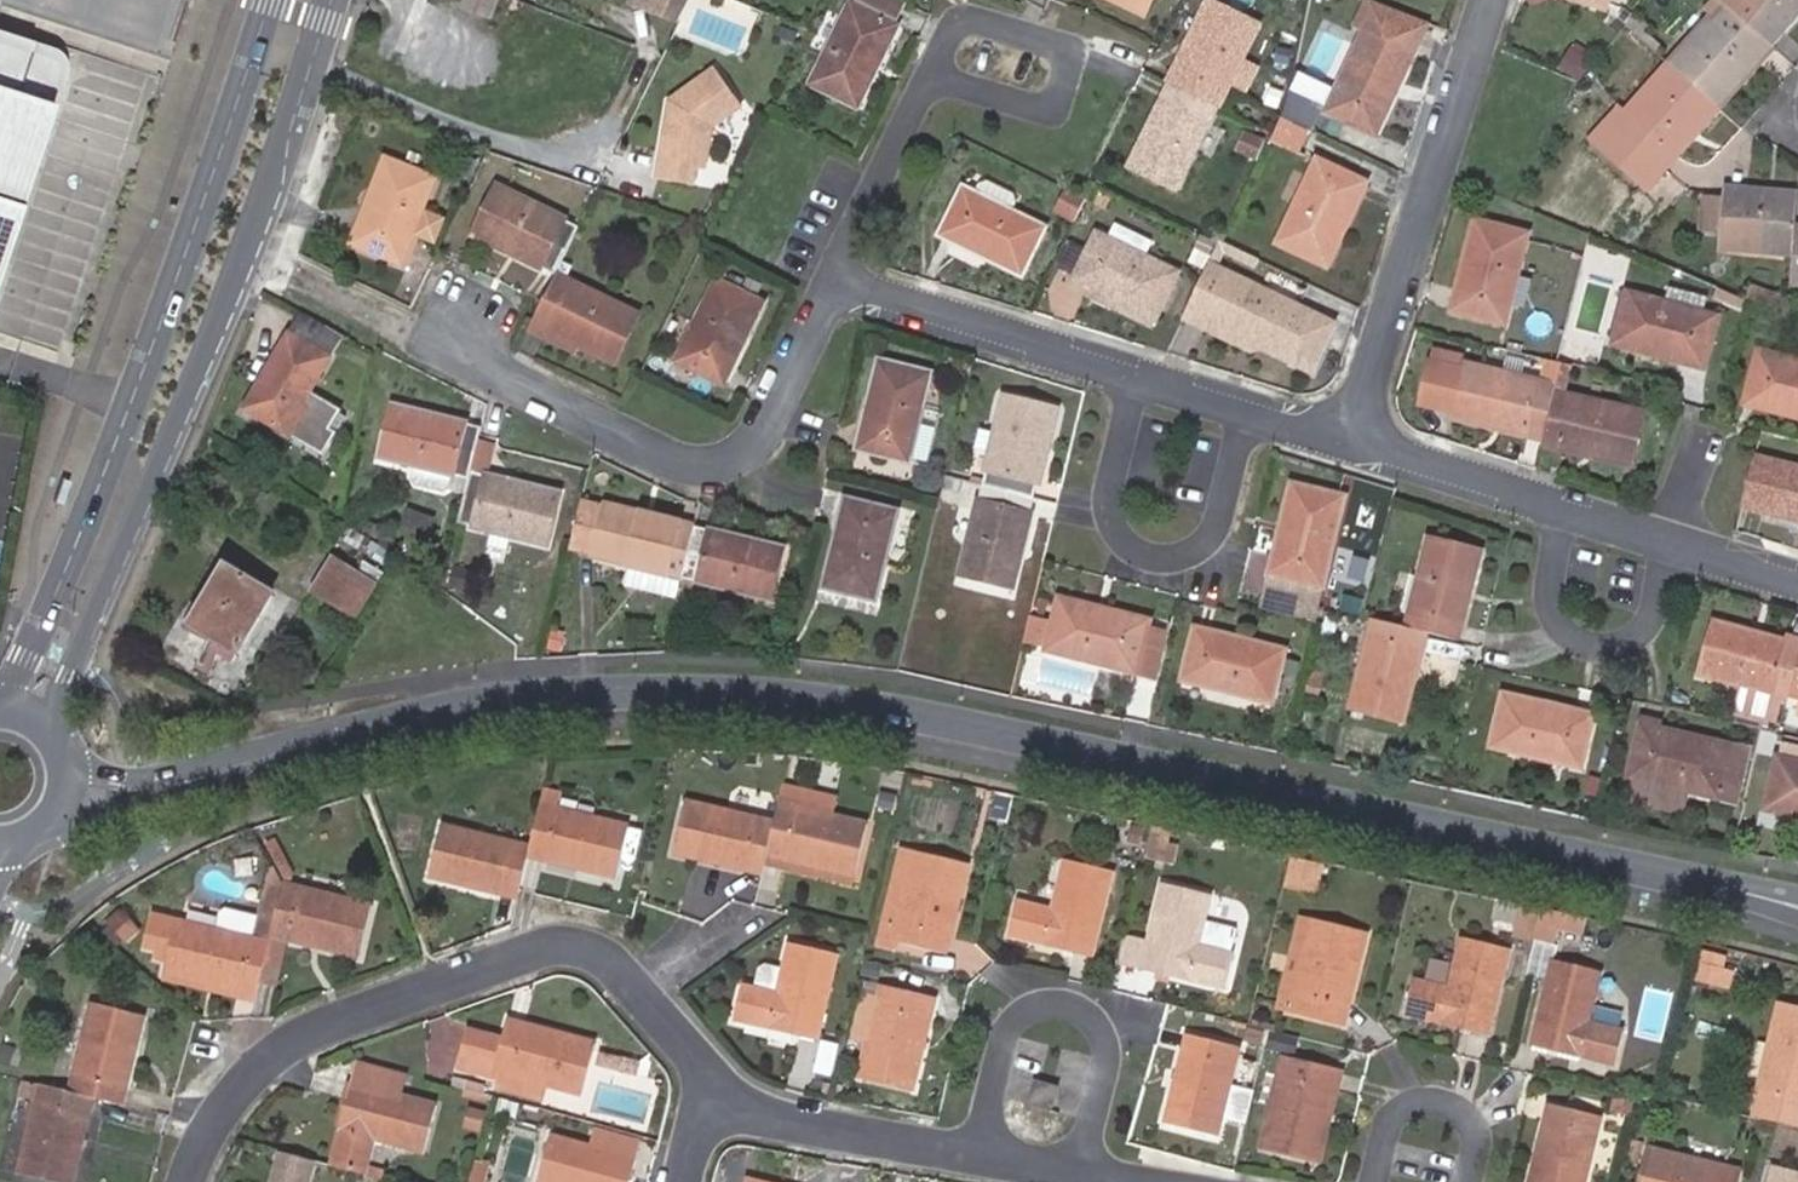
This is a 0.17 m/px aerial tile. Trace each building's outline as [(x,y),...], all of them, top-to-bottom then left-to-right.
[(650,13),(655,0),(632,0),(630,5),(650,13)] [(650,13),(680,24),(692,0),(655,0),(650,13)] [(852,5),(895,26),(906,4),(898,0),(855,0),(852,5)] [(1152,0),(1115,0),(1145,14),(1152,0)] [(1550,20),(1601,37),(1610,10),(1612,11),(1616,0),(1556,0),(1550,20)] [(1721,0),(1709,0),(1701,9),(1713,19),(1726,4),(1721,0)] [(1726,4),(1764,39),(1777,24),(1786,32),(1797,18),(1797,0),(1730,0),(1726,4)] [(1212,2),(1171,85),(1217,107),(1258,25),(1212,2)] [(1373,3),(1370,2),(1358,26),(1367,30),(1326,113),(1374,136),(1414,54),(1411,52),(1425,24),(1373,3)] [(1764,39),(1726,4),(1713,19),(1672,65),(1673,66),(1719,108),(1760,60),(1752,53),(1764,39)] [(812,85),(839,99),(858,109),(900,28),(895,26),(852,5),(812,85)] [(1649,27),(1635,14),(1627,24),(1659,53),(1664,48),(1645,32),(1649,27)] [(1418,56),(1432,26),(1425,24),(1411,52),(1414,54),(1418,56)] [(63,93),(34,85),(37,75),(63,82),(73,46),(0,25),(0,315),(63,93)] [(1752,53),(1760,60),(1773,46),(1764,39),(1752,53)] [(1583,81),(1594,61),(1574,51),(1564,70),(1583,81)] [(1719,108),(1673,66),(1628,115),(1618,106),(1590,138),(1647,189),(1664,169),(1656,162),(1668,148),(1676,156),(1719,108)] [(744,110),(716,72),(689,92),(688,97),(683,101),(680,98),(670,105),(661,186),(697,191),(699,174),(708,175),(713,132),(744,110)] [(1217,107),(1171,85),(1130,169),(1176,191),(1217,107)] [(1311,131),(1285,117),(1274,141),(1300,154),(1311,131)] [(1236,152),(1260,163),(1270,141),(1246,130),(1236,152)] [(1656,162),(1664,169),(1676,156),(1668,148),(1656,162)] [(434,180),(388,161),(354,244),(400,262),(434,180)] [(1368,185),(1319,161),(1278,243),(1328,267),(1368,185)] [(965,189),(940,237),(1030,282),(1056,234),(1016,214),(1021,205),(1019,198),(992,185),(985,187),(981,196),(965,189)] [(1726,187),(1725,198),(1742,200),(1744,189),(1726,187)] [(498,189),(480,223),(568,254),(580,229),(498,189)] [(1744,189),(1742,200),(1725,198),(1720,249),(1793,256),(1795,235),(1796,223),(1797,204),(1797,194),(1744,189)] [(568,254),(480,223),(475,235),(557,276),(568,254)] [(1453,312),(1488,322),(1503,326),(1527,236),(1477,223),(1453,312)] [(1178,275),(1098,234),(1075,280),(1156,320),(1178,275)] [(1211,255),(1217,243),(1202,235),(1195,247),(1211,255)] [(1075,242),(1061,270),(1074,277),(1089,249),(1075,242)] [(1613,254),(1592,249),(1587,270),(1608,275),(1613,254)] [(1310,372),(1333,323),(1232,274),(1212,264),(1184,320),(1210,333),(1213,325),(1310,372)] [(557,276),(543,303),(530,329),(575,351),(579,344),(615,361),(637,315),(557,276)] [(709,302),(757,319),(764,303),(719,281),(709,302)] [(1788,319),(1789,299),(1753,284),(1745,301),(1788,319)] [(1673,287),(1671,297),(1708,306),(1710,296),(1673,287)] [(1738,297),(1717,288),(1712,300),(1739,311),(1738,297)] [(1717,318),(1630,295),(1617,344),(1704,368),(1717,318)] [(724,385),(757,319),(709,302),(679,363),(724,385)] [(345,337),(303,312),(245,409),(322,454),(334,434),(328,430),(339,412),(310,395),(345,337)] [(1479,324),(1463,320),(1458,336),(1475,340),(1479,324)] [(1213,325),(1210,333),(1253,354),(1257,346),(1213,325)] [(1761,355),(1749,403),(1797,415),(1797,364),(1761,355)] [(1456,418),(1545,439),(1563,363),(1548,360),(1541,386),(1467,369),(1456,418)] [(921,412),(923,402),(930,374),(880,362),(859,450),(909,462),(921,412)] [(1563,363),(1545,439),(1544,446),(1631,467),(1644,415),(1567,397),(1575,366),(1563,363)] [(1055,413),(1006,400),(998,433),(980,429),(975,449),(993,454),(985,487),(1034,499),(1055,413)] [(481,428),(393,407),(382,457),(470,478),(471,472),(478,444),(481,428)] [(936,415),(921,412),(910,459),(925,462),(936,415)] [(471,472),(489,477),(495,448),(478,444),(471,472)] [(1781,466),(1769,516),(1797,523),(1797,470),(1781,466)] [(471,472),(470,478),(459,524),(548,546),(560,494),(489,477),(471,472)] [(1034,499),(985,487),(962,577),(1013,589),(1034,499)] [(1314,622),(1344,498),(1293,487),(1263,610),(1314,622)] [(627,566),(683,580),(695,527),(606,506),(583,500),(572,551),(627,566)] [(897,512),(846,500),(825,588),(876,601),(897,512)] [(696,583),(698,584),(773,601),(785,549),(695,527),(683,580),(679,600),(691,603),(696,583)] [(391,570),(398,559),(396,558),(353,529),(345,542),(391,570)] [(1408,628),(1424,632),(1457,641),(1478,554),(1429,542),(1408,628)] [(357,617),(375,586),(334,562),(315,592),(357,617)] [(683,580),(627,566),(623,585),(679,600),(683,580)] [(234,665),(241,652),(273,595),(228,568),(195,625),(213,636),(206,649),(234,665)] [(476,575),(456,570),(452,587),(471,593),(476,575)] [(1054,622),(1031,617),(1024,642),(1048,649),(1047,651),(1155,678),(1167,625),(1059,599),(1054,622)] [(1338,621),(1325,617),(1321,635),(1334,638),(1338,621)] [(1376,620),(1354,709),(1402,721),(1424,632),(1408,628),(1406,627),(1376,620)] [(1715,625),(1702,674),(1743,686),(1778,696),(1788,699),(1790,694),(1797,662),(1797,647),(1716,624),(1715,625)] [(1284,651),(1197,630),(1184,682),(1271,702),(1284,651)] [(1797,697),(1797,662),(1790,694),(1797,697)] [(1325,674),(1315,671),(1309,693),(1320,696),(1325,674)] [(1778,696),(1743,686),(1732,721),(1767,731),(1778,696)] [(1591,717),(1504,697),(1493,747),(1579,767),(1591,717)] [(1722,782),(1742,787),(1750,752),(1643,727),(1630,779),(1638,781),(1642,782),(1639,797),(1678,806),(1682,791),(1686,792),(1718,799),(1722,782)] [(1767,810),(1797,817),(1797,762),(1778,758),(1767,810)] [(1642,782),(1638,781),(1634,802),(1681,813),(1686,792),(1682,791),(1678,806),(1639,797),(1642,782)] [(1737,804),(1742,787),(1722,782),(1718,799),(1737,804)] [(836,799),(783,786),(779,804),(832,817),(836,799)] [(562,793),(545,789),(531,847),(529,856),(618,878),(630,827),(558,809),(562,793)] [(674,853),(763,874),(765,864),(767,854),(774,823),(686,802),(674,853)] [(774,823),(767,854),(856,875),(868,825),(832,817),(779,804),(774,823)] [(431,876),(518,899),(521,891),(529,856),(531,847),(444,825),(431,876)] [(1171,830),(1155,826),(1147,856),(1165,860),(1171,830)] [(277,841),(266,847),(279,872),(290,865),(277,841)] [(950,956),(971,865),(900,848),(877,945),(895,952),(897,943),(950,956)] [(854,884),(856,875),(767,854),(765,864),(854,884)] [(1318,888),(1324,863),(1293,856),(1288,880),(1318,888)] [(1094,956),(1115,874),(1066,862),(1054,911),(1018,902),(1010,935),(1094,956)] [(1318,888),(1288,880),(1286,888),(1317,895),(1318,888)] [(1150,941),(1144,967),(1225,987),(1234,951),(1231,950),(1235,932),(1205,924),(1212,895),(1164,883),(1150,941)] [(156,917),(149,949),(161,951),(159,959),(172,962),(170,972),(259,995),(263,981),(273,935),(284,888),(268,885),(261,917),(228,909),(223,913),(219,931),(156,917)] [(1586,918),(1520,904),(1513,933),(1535,938),(1556,943),(1560,929),(1582,934),(1586,918)] [(141,935),(119,913),(106,925),(128,948),(141,935)] [(1290,1009),(1313,921),(1301,919),(1279,1006),(1290,1009)] [(1360,934),(1313,921),(1290,1009),(1338,1021),(1360,934)] [(1369,936),(1360,934),(1338,1021),(1347,1024),(1369,936)] [(273,935),(263,981),(281,985),(292,940),(273,935)] [(1150,941),(1125,936),(1119,962),(1144,967),(1150,941)] [(1509,949),(1463,938),(1456,966),(1431,960),(1426,982),(1415,979),(1407,1013),(1489,1033),(1509,949)] [(1556,943),(1535,938),(1527,972),(1547,977),(1551,960),(1556,943)] [(819,1039),(838,956),(791,945),(780,995),(745,987),(737,1020),(819,1039)] [(1697,980),(1718,986),(1725,958),(1704,953),(1697,980)] [(1551,960),(1547,977),(1531,1044),(1617,1064),(1625,1031),(1588,1021),(1600,972),(1551,960)] [(914,1086),(934,1001),(885,989),(881,1001),(866,997),(856,1039),(871,1042),(864,1073),(914,1086)] [(92,1098),(121,1104),(143,1015),(94,1004),(72,1093),(92,1098)] [(1782,1005),(1756,1116),(1797,1127),(1797,1009),(1782,1005)] [(469,1037),(464,1053),(461,1065),(506,1076),(549,1087),(584,1095),(598,1043),(600,1034),(511,1012),(510,1021),(502,1045),(469,1037)] [(1264,1049),(1268,1034),(1249,1029),(1245,1044),(1247,1045),(1264,1049)] [(1239,1047),(1189,1035),(1168,1123),(1218,1135),(1239,1047)] [(644,1064),(604,1053),(600,1067),(640,1078),(644,1064)] [(1338,1071),(1287,1059),(1265,1146),(1316,1158),(1338,1071)] [(360,1064),(355,1084),(367,1087),(373,1068),(360,1064)] [(333,1165),(366,1174),(369,1166),(376,1139),(426,1153),(439,1106),(404,1097),(409,1077),(373,1068),(367,1087),(355,1084),(342,1130),(333,1165)] [(549,1087),(506,1076),(503,1089),(546,1100),(549,1087)] [(468,1081),(463,1097),(488,1104),(492,1088),(468,1081)] [(1036,1081),(1030,1104),(1053,1110),(1059,1086),(1036,1081)] [(42,1086),(24,1082),(20,1098),(38,1102),(42,1086)] [(38,1102),(20,1175),(53,1181),(73,1181),(92,1098),(72,1093),(42,1086),(38,1102)] [(1638,1104),(1613,1098),(1610,1115),(1634,1120),(1638,1104)] [(1551,1104),(1532,1181),(1585,1181),(1600,1117),(1551,1104)] [(635,1159),(553,1137),(541,1181),(628,1181),(635,1159)] [(1634,1140),(1629,1162),(1639,1164),(1644,1142),(1634,1140)] [(1651,1151),(1643,1181),(1737,1181),(1739,1173),(1651,1151)] [(294,1154),(284,1152),(276,1181),(310,1181),(316,1161),(294,1154)] [(369,1166),(366,1174),(385,1179),(387,1171),(369,1166)] [(1769,1181),(1797,1181),(1797,1174),(1773,1168),(1769,1181)]
